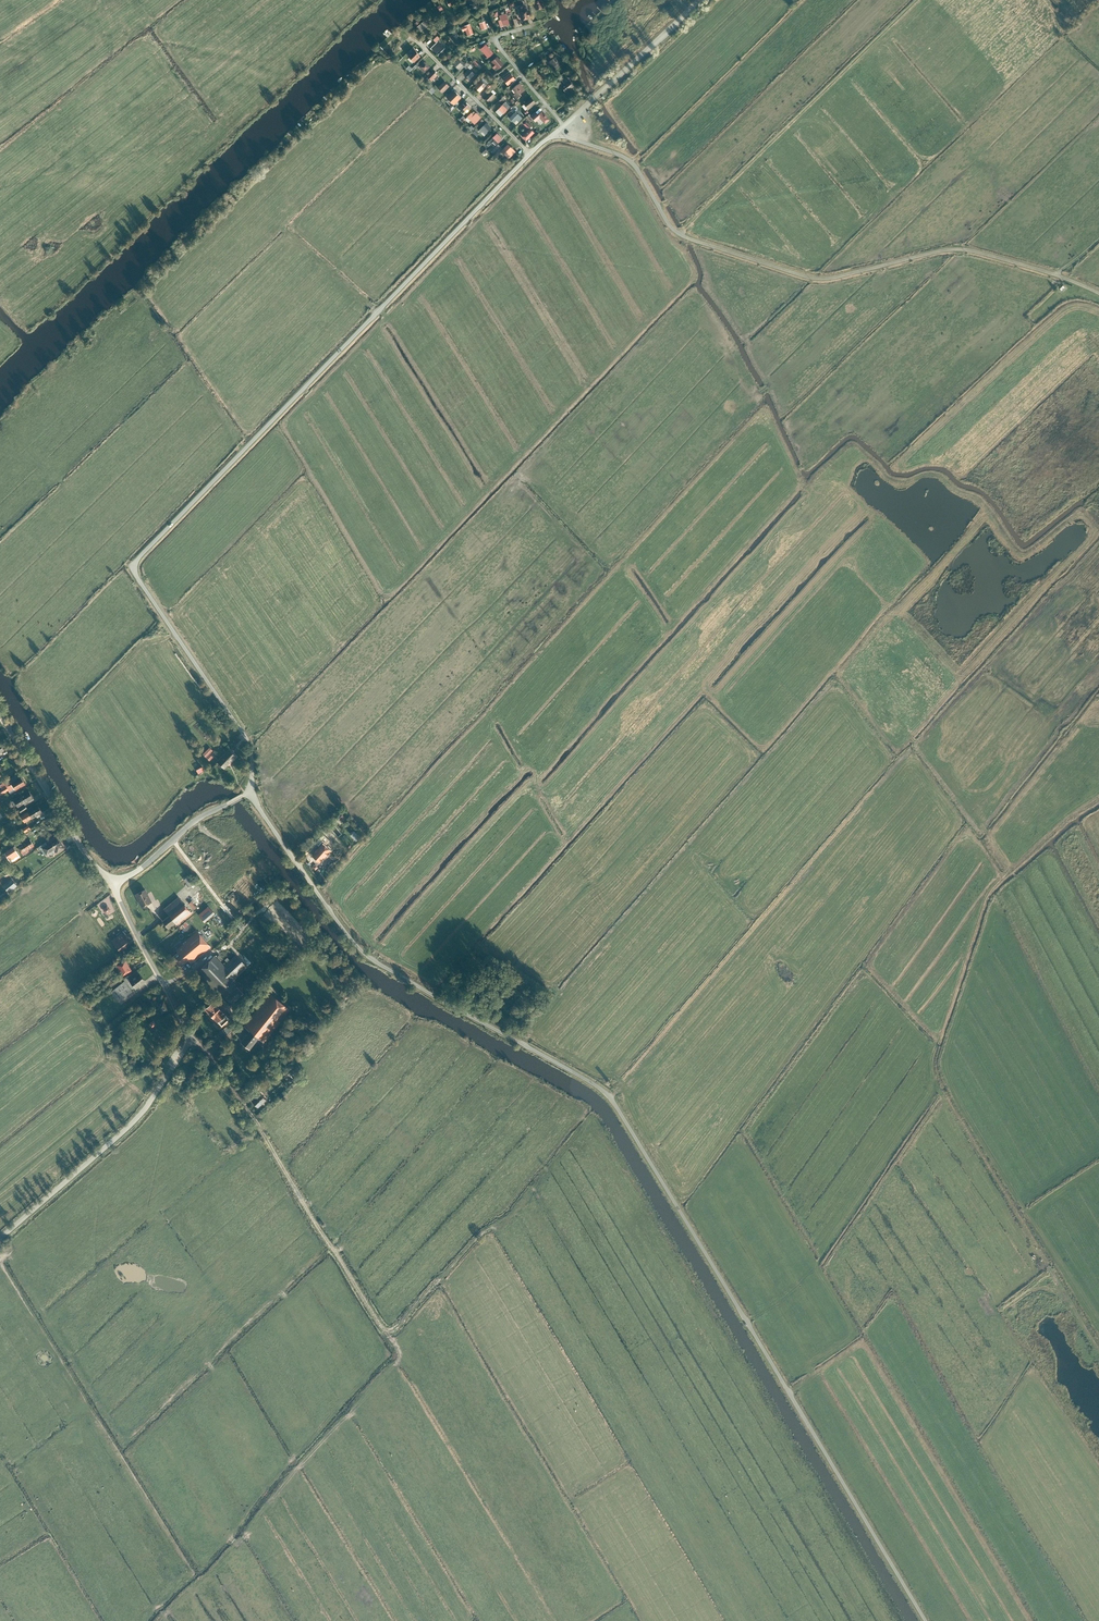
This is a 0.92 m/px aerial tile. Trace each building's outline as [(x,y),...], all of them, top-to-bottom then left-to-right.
[(469,5),(471,10),(479,7),(477,2),(476,0),(469,0),(471,5),(469,5)] [(533,1),(536,10),(537,10),(536,8),(541,6),(542,8),(543,8),(540,0),(536,0),(533,1)] [(523,6),(519,7),(521,20),(522,19),(522,18),(528,17),(529,18),(529,17),(527,11),(524,11),(523,7),(523,6)] [(500,20),(498,20),(500,27),(506,25),(509,24),(506,14),(499,16),(500,20)] [(418,26),(417,27),(421,32),(425,28),(424,26),(426,25),(423,21),(420,24),(420,23),(417,25),(418,26)] [(454,36),(452,38),(456,44),(461,41),(456,32),(453,34),(454,36)] [(437,42),(432,47),(438,54),(444,48),(437,42)] [(485,45),(481,49),(488,56),(492,53),(485,45)] [(414,51),(408,56),(412,60),(414,57),(416,59),(419,56),(414,51)] [(556,56),(550,61),(556,68),(562,64),(556,56)] [(497,57),(492,61),(494,63),(496,66),(498,68),(502,64),(497,57)] [(458,61),(454,64),(458,68),(460,70),(465,65),(462,61),(461,62),(460,61),(459,62),(458,61)] [(480,65),(474,61),(468,68),(471,70),(475,66),(477,68),(480,65)] [(424,62),(420,67),(424,72),(429,67),(424,62)] [(469,69),(464,75),(470,80),(475,75),(469,69)] [(433,70),(427,76),(431,80),(437,75),(433,70)] [(511,74),(504,80),(507,84),(514,79),(511,74)] [(479,81),(474,87),(479,91),(486,85),(485,84),(487,82),(483,78),(481,80),(480,79),(478,80),(479,81)] [(562,86),(561,86),(566,92),(573,86),(569,81),(567,82),(562,86)] [(444,82),(438,88),(442,92),(448,86),(444,82)] [(524,89),(519,83),(514,87),(519,94),(524,89)] [(519,94),(514,87),(512,89),(515,93),(514,94),(517,98),(520,95),(519,94)] [(454,91),(447,98),(448,99),(452,102),(453,104),(460,97),(454,91)] [(490,91),(483,98),(485,100),(485,99),(489,102),(495,96),(490,91)] [(531,98),(524,104),(528,108),(535,103),(531,98)] [(465,102),(461,106),(464,109),(461,112),(464,114),(466,112),(470,108),(465,102)] [(506,102),(499,108),(503,113),(510,107),(506,102)] [(536,113),(532,117),(535,121),(537,120),(540,117),(543,122),(545,123),(549,119),(542,111),(537,115),(536,113)] [(471,113),(467,117),(470,120),(474,123),(475,122),(480,117),(476,113),(475,114),(473,112),(471,114),(471,113)] [(515,112),(509,118),(514,122),(516,119),(518,121),(522,118),(515,112)] [(529,129),(523,135),(527,138),(533,132),(530,128),(531,126),(527,122),(524,124),(529,129)] [(486,123),(479,130),(481,132),(482,131),(485,134),(491,128),(486,123)] [(497,134),(486,145),(487,147),(493,141),(496,144),(501,138),(497,134)] [(503,149),(501,151),(506,156),(508,154),(510,156),(508,158),(515,152),(508,145),(503,149)] [(213,751),(209,748),(203,755),(210,761),(213,757),(210,754),(213,751)] [(229,751),(218,763),(224,769),(227,765),(229,766),(230,764),(236,757),(229,751)] [(203,766),(196,770),(199,774),(206,770),(203,766)] [(0,785),(0,789),(1,790),(0,791),(0,793),(1,795),(8,791),(10,794),(15,791),(26,784),(22,777),(9,785),(6,781),(0,785)] [(29,790),(13,801),(18,808),(34,798),(29,790)] [(38,806),(21,817),(25,824),(43,813),(38,806)] [(343,821),(347,818),(343,813),(339,817),(343,821)] [(355,830),(351,834),(358,841),(362,836),(355,830)] [(58,838),(43,848),(48,856),(55,851),(58,854),(66,849),(58,838)] [(31,840),(18,848),(22,855),(35,848),(31,840)] [(315,849),(311,852),(316,859),(324,853),(324,854),(329,851),(328,849),(329,848),(328,846),(326,847),(323,842),(317,846),(316,846),(314,848),(315,849)] [(15,852),(7,859),(11,864),(20,857),(15,852)] [(188,877),(184,880),(190,888),(194,885),(188,877)] [(147,890),(136,894),(142,909),(153,904),(147,890)] [(178,897),(163,910),(170,917),(163,923),(170,931),(192,913),(178,897)] [(189,903),(195,909),(198,906),(192,900),(189,903)] [(211,945),(198,930),(177,947),(179,949),(175,953),(181,961),(187,956),(191,961),(211,945)] [(120,951),(131,942),(123,931),(111,939),(120,951)] [(132,957),(138,953),(136,949),(129,953),(132,957)] [(224,964),(215,955),(198,971),(234,1008),(246,997),(233,983),(249,968),(235,954),(224,964)] [(126,963),(118,967),(122,977),(131,973),(126,963)] [(125,980),(110,992),(120,1004),(146,983),(139,974),(128,984),(125,980)] [(290,1010),(269,994),(244,1027),(250,1031),(240,1044),(250,1051),(259,1040),(264,1044),(290,1010)] [(167,1010),(163,1000),(153,1004),(157,1014),(167,1010)] [(213,1004),(206,1010),(221,1027),(229,1020),(213,1004)] [(252,1100),(258,1107),(267,1098),(261,1092),(252,1100)]
